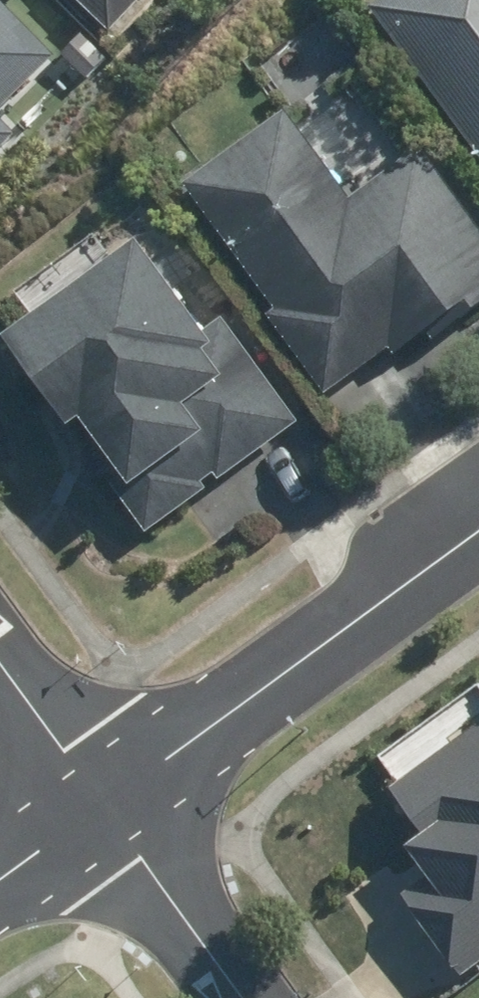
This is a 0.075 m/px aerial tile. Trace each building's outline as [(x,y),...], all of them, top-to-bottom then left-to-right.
[(59,54),(7,0),(0,0),(0,112),(59,54)] [(110,32),(143,0),(79,0),(110,32)] [(371,9),(478,161),(478,0),(384,0),(371,9)] [(180,184),(330,398),(468,302),(475,312),(478,309),(478,224),(422,143),(397,161),(352,97),(300,133),(285,111),(180,184)] [(16,137),(0,121),(0,152),(16,137)] [(0,339),(0,342),(69,436),(79,428),(130,498),(120,505),(145,539),(301,424),(223,318),(201,334),(119,222),(13,300),(27,319),(0,339)] [(388,789),(423,833),(404,848),(428,880),(404,898),(468,979),(478,970),(478,718),(388,789)]
